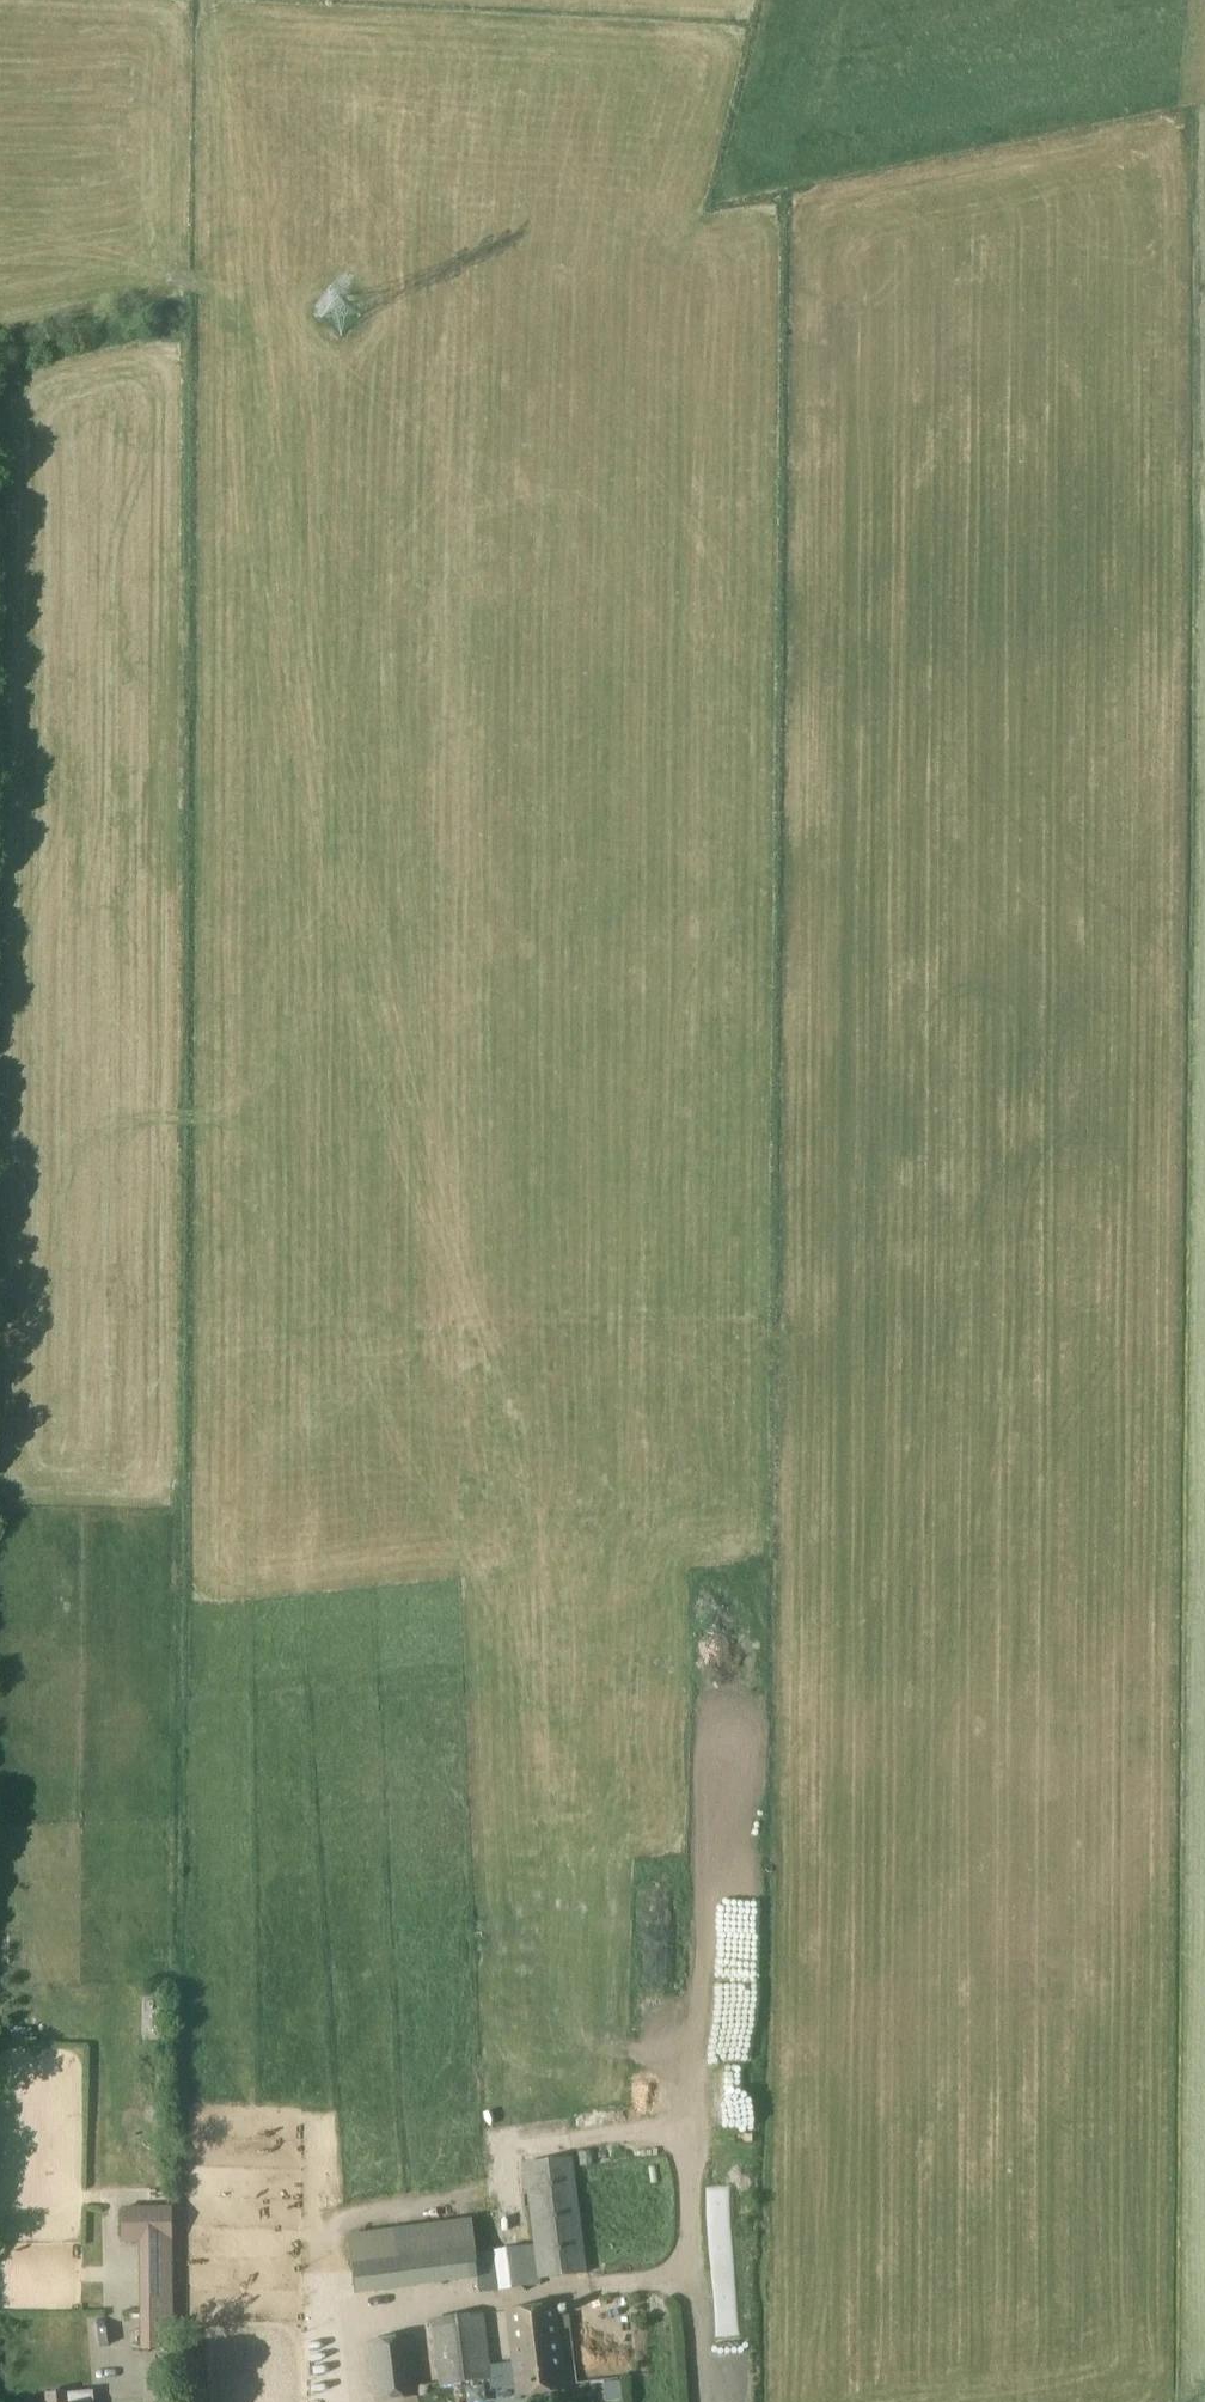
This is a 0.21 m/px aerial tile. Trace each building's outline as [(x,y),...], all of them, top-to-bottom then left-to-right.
[(539,2280),(539,2276),(589,2270),(575,2158),(525,2164),(535,2244),(496,2249),(500,2285),(539,2280)] [(707,2205),(711,2352),(733,2351),(729,2204),(707,2205)] [(123,2207),(123,2243),(140,2243),(157,2243),(157,2348),(174,2348),(173,2314),(173,2207),(123,2207)] [(355,2289),(473,2275),(468,2224),(349,2238),(355,2289)] [(517,2397),(567,2391),(558,2305),(506,2311),(517,2397)] [(436,2382),(492,2375),(484,2312),(429,2318),(436,2382)] [(375,2400),(418,2396),(412,2339),(369,2343),(375,2400)] [(49,2394),(49,2401),(95,2401),(94,2390),(66,2392),(66,2391),(49,2394)]
